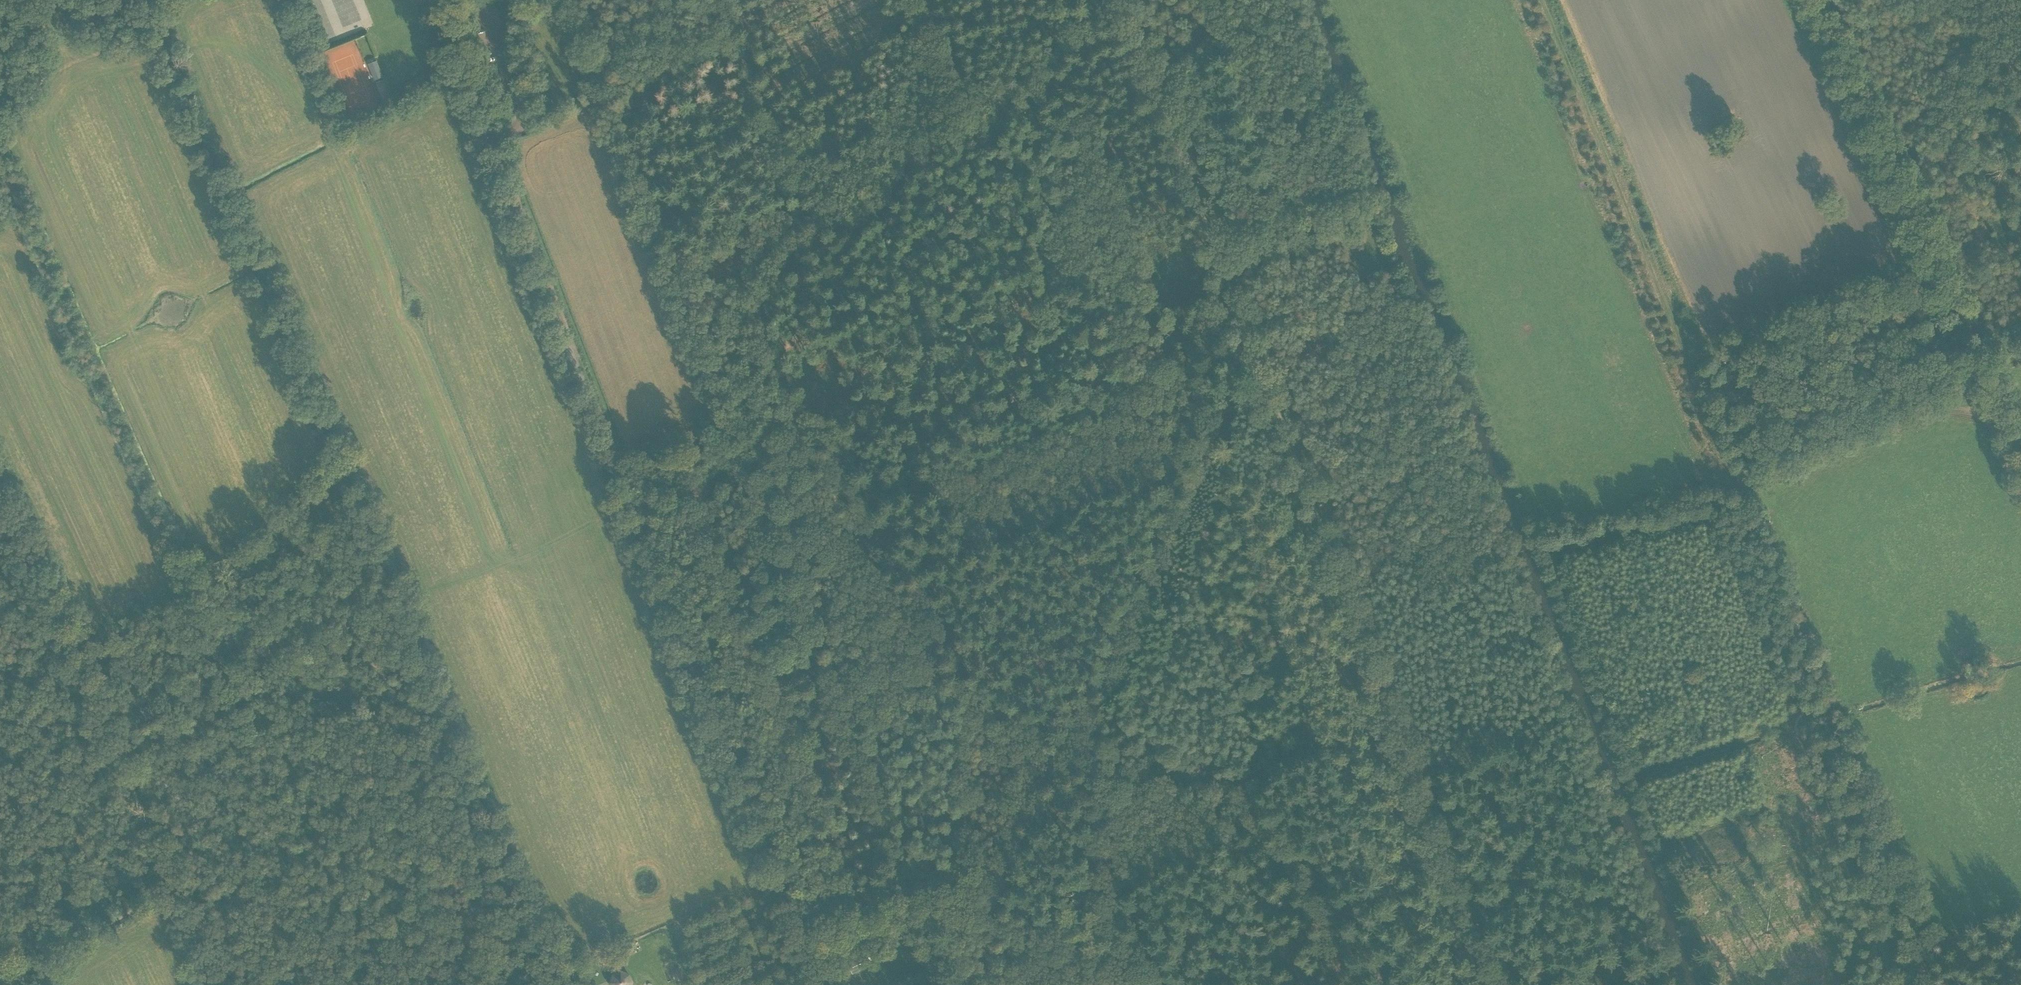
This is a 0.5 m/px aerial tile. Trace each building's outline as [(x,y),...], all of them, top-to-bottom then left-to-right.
[(384,79),(377,63),(370,66),(376,82),(384,79)] [(620,957),(617,950),(601,956),(604,964),(620,957)] [(852,974),(868,966),(863,955),(847,963),(852,974)] [(622,969),(613,973),(610,982),(611,984),(634,984),(635,981),(631,972),(622,969)]
